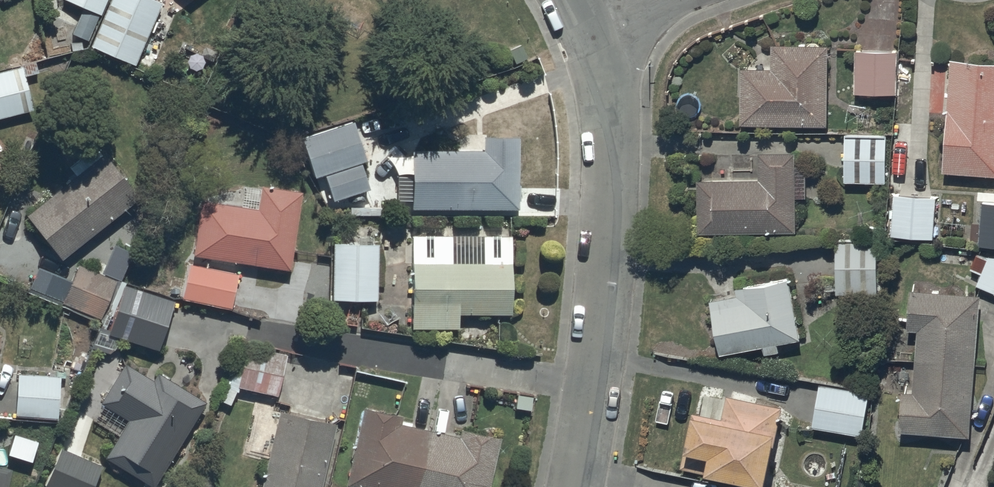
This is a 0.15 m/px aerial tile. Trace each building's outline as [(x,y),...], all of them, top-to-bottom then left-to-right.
[(87,2),(84,10),(95,14),(98,8),(101,10),(105,0),(82,0),(87,2)] [(91,41),(135,60),(138,55),(151,61),(157,48),(143,42),(145,36),(162,44),(173,19),(157,12),(162,0),(109,0),(91,41)] [(825,119),(827,40),(774,38),(773,61),(742,60),(740,117),(825,119)] [(897,46),(855,45),(855,87),(895,88),(897,46)] [(993,169),(993,56),(951,53),(944,166),(993,169)] [(0,75),(0,122),(32,114),(21,70),(0,75)] [(351,113),(299,131),(313,171),(322,168),(332,196),(369,183),(360,157),(366,155),(351,113)] [(886,128),(845,128),(845,175),(886,175),(886,128)] [(482,143),(410,143),(410,168),(396,168),(396,195),(409,195),(409,202),(517,202),(517,129),(482,129),(482,143)] [(76,169),(27,207),(61,253),(140,191),(105,146),(102,148),(96,140),(70,161),(76,169)] [(795,192),(804,191),(806,191),(806,162),(795,162),(794,145),(761,145),(761,173),(698,173),(698,225),(797,224),(795,192)] [(258,203),(201,194),(193,250),(289,264),(300,188),(260,182),(258,203)] [(935,190),(894,188),(891,230),(934,232),(935,190)] [(982,196),(980,238),(993,238),(993,196),(982,196)] [(511,231),(410,230),(411,322),(458,322),(458,309),(510,308),(511,231)] [(877,235),(836,235),(837,287),(877,287),(877,235)] [(378,238),(332,237),(330,293),(376,294),(378,238)] [(99,325),(92,343),(109,350),(126,334),(158,344),(173,295),(168,294),(178,261),(136,249),(127,280),(124,279),(109,328),(99,325)] [(977,278),(993,286),(993,252),(989,252),(977,278)] [(182,294),(230,304),(238,268),(190,258),(182,294)] [(73,275),(37,261),(27,287),(100,315),(116,273),(79,259),(73,275)] [(801,331),(789,271),(737,282),(738,289),(711,295),(722,346),(764,337),(766,346),(779,344),(777,336),(801,331)] [(899,426),(972,431),(982,287),(910,282),(907,322),(918,323),(914,386),(901,385),(899,426)] [(245,340),(236,381),(277,390),(286,349),(245,340)] [(103,399),(93,415),(117,431),(104,452),(153,483),(207,397),(160,367),(154,376),(126,358),(101,397),(103,399)] [(61,367),(18,366),(16,406),(60,407),(61,367)] [(872,389),(819,380),(812,422),(865,431),(872,389)] [(770,469),(782,399),(727,389),(724,406),(693,401),(683,460),(703,464),(704,458),(770,469)] [(361,400),(344,479),(379,486),(486,486),(498,433),(460,424),(458,431),(401,418),(402,409),(361,400)] [(277,402),(258,486),(319,486),(335,415),(277,402)]
